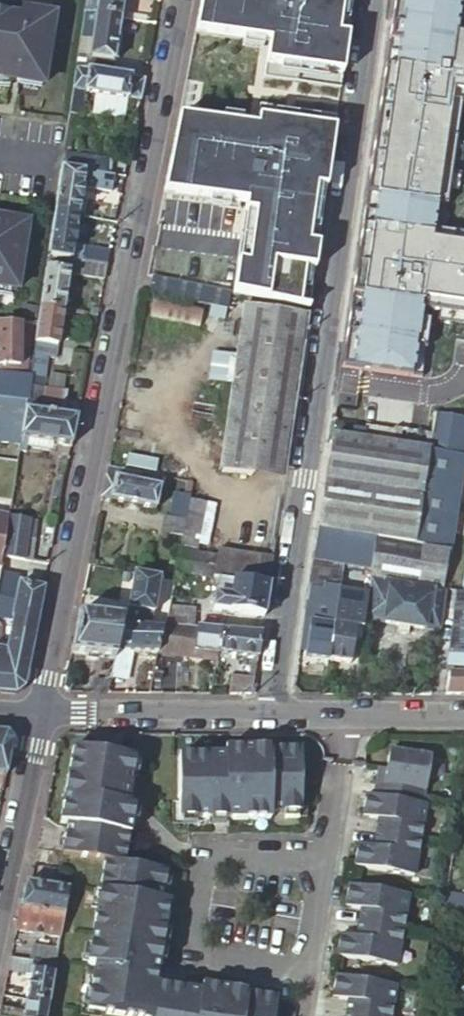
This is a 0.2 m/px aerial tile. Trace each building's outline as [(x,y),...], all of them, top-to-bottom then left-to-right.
[(93,16),(119,20),(122,0),(85,0),(82,14),(93,16)] [(194,34),(264,44),(269,45),(264,80),(340,91),(353,0),(201,0),(194,34)] [(349,370),(418,380),(427,322),(417,320),(418,311),(428,312),(463,317),(463,236),(445,233),(444,243),(428,241),(433,205),(443,206),(457,115),(447,114),(448,103),(458,105),(463,105),(463,37),(452,36),(454,26),(457,0),(392,0),(386,41),(396,43),(392,68),(383,66),(376,114),(386,115),(382,140),(372,139),(366,183),(376,185),(372,209),(362,208),(357,248),(367,249),(363,274),(353,273),(350,294),(360,296),(357,314),(347,313),(342,346),(352,347),(349,370)] [(18,85),(19,78),(42,82),(53,20),(22,14),(20,22),(0,19),(0,81),(18,85)] [(119,20),(93,16),(86,58),(80,57),(80,60),(75,60),(74,68),(110,75),(119,20)] [(454,26),(452,36),(463,37),(463,27),(454,26)] [(386,41),(383,66),(392,68),(396,43),(386,41)] [(139,103),(143,80),(110,75),(74,68),(67,115),(81,118),(85,95),(126,102),(127,100),(139,103)] [(457,115),(458,105),(448,103),(447,114),(457,115)] [(256,130),(177,120),(161,196),(239,205),(243,205),(231,295),(309,311),(322,216),(336,118),(260,107),(256,130)] [(376,114),(372,139),(382,140),(386,115),(376,114)] [(101,161),(61,154),(59,168),(84,172),(99,174),(101,161)] [(84,172),(59,168),(52,213),(78,217),(82,188),(95,190),(96,183),(112,186),(113,177),(99,174),(84,172)] [(376,185),(366,183),(362,208),(372,209),(376,185)] [(444,243),(445,233),(439,232),(443,206),(433,205),(428,241),(444,243)] [(78,217),(52,213),(45,258),(106,268),(108,254),(73,248),(78,217)] [(14,291),(24,231),(0,228),(0,289),(14,291)] [(367,249),(357,248),(353,273),(363,274),(367,249)] [(45,258),(38,307),(62,311),(62,312),(68,276),(103,282),(106,268),(45,258)] [(176,284),(150,279),(148,291),(173,297),(176,284)] [(350,294),(347,313),(357,314),(360,296),(350,294)] [(62,311),(38,307),(35,324),(27,380),(24,403),(23,408),(61,416),(66,392),(42,387),(48,356),(54,358),(62,311)] [(285,468),(307,318),(242,307),(217,472),(251,477),(253,463),(285,468)] [(96,317),(97,310),(89,309),(88,316),(96,317)] [(417,320),(427,322),(428,312),(418,311),(417,320)] [(16,378),(16,357),(26,358),(26,350),(16,350),(17,344),(26,344),(27,328),(0,326),(0,376),(16,378)] [(24,403),(27,380),(16,378),(0,376),(0,401),(24,403)] [(61,416),(23,408),(22,416),(19,437),(26,439),(69,447),(75,419),(61,416)] [(0,416),(0,443),(18,444),(19,437),(22,416),(0,413),(0,416)] [(433,414),(429,438),(394,432),(392,444),(330,435),(312,560),(370,569),(369,577),(432,586),(441,587),(463,439),(463,418),(433,414)] [(19,437),(18,444),(17,450),(24,451),(26,439),(19,437)] [(283,482),(285,468),(253,463),(251,477),(283,482)] [(160,488),(106,477),(102,499),(113,501),(113,502),(156,509),(160,488)] [(192,483),(186,482),(184,494),(174,493),(169,517),(164,516),(161,531),(181,535),(192,483)] [(0,503),(0,565),(1,565),(2,557),(8,516),(10,504),(0,503)] [(2,557),(23,561),(29,520),(8,516),(2,557)] [(209,577),(213,558),(178,552),(174,572),(209,577)] [(267,587),(269,568),(213,558),(209,577),(230,581),(267,587)] [(150,623),(158,579),(134,575),(125,621),(150,623)] [(340,580),(310,576),(303,620),(310,621),(305,657),(326,660),(333,624),(338,592),(340,580)] [(41,590),(0,581),(0,693),(13,694),(22,688),(41,590)] [(262,619),(267,587),(230,581),(228,599),(212,597),(210,611),(262,619)] [(438,628),(441,608),(430,607),(431,595),(368,586),(366,596),(366,597),(371,598),(368,618),(374,619),(402,623),(413,625),(438,628)] [(441,587),(432,586),(431,595),(430,607),(441,608),(444,589),(444,588),(441,587)] [(459,591),(448,664),(463,667),(463,592),(459,591)] [(366,596),(338,592),(333,624),(354,627),(362,628),(366,597),(366,596)] [(122,620),(78,615),(70,655),(114,659),(115,652),(121,626),(122,620)] [(413,625),(402,623),(401,630),(412,632),(413,625)] [(354,627),(333,624),(326,660),(349,663),(354,627)] [(157,653),(162,629),(121,626),(115,652),(157,653)] [(218,629),(180,626),(177,651),(215,654),(218,629)] [(259,633),(218,629),(215,654),(256,657),(259,633)] [(448,664),(443,696),(463,696),(463,667),(448,664)] [(116,675),(111,675),(107,694),(112,694),(116,675)] [(231,676),(228,695),(247,695),(250,692),(252,679),(231,676)] [(137,694),(149,695),(152,680),(140,680),(137,694)] [(0,731),(0,779),(4,779),(12,739),(5,731),(0,731)] [(119,732),(91,732),(92,751),(71,748),(58,823),(66,824),(61,854),(103,861),(86,963),(93,964),(86,1010),(121,1015),(273,1015),(276,998),(200,985),(199,993),(153,985),(168,903),(160,901),(165,871),(122,864),(132,805),(125,804),(132,758),(120,756),(119,732)] [(176,756),(176,819),(268,819),(268,811),(298,811),(298,749),(222,749),(222,756),(176,756)] [(377,846),(372,845),(357,843),(353,865),(413,874),(425,804),(421,803),(429,755),(388,749),(385,767),(380,795),(370,794),(365,793),(361,815),(376,818),(382,818),(377,846)] [(380,795),(385,767),(375,766),(370,794),(380,795)] [(376,818),(372,845),(377,846),(382,818),(376,818)] [(24,882),(19,908),(62,915),(66,889),(24,882)] [(360,936),(354,935),(339,933),(336,955),(395,964),(407,893),(347,883),(344,905),(359,908),(364,909),(360,936)] [(19,908),(14,930),(58,937),(62,915),(19,908)] [(359,908),(354,935),(360,936),(364,909),(359,908)] [(27,960),(54,965),(57,948),(30,944),(27,960)] [(29,974),(25,1000),(48,1004),(54,965),(27,960),(9,957),(6,971),(29,974)] [(395,984),(336,974),(332,996),(347,999),(352,1000),(350,1015),(390,1015),(395,984)] [(347,999),(344,1015),(350,1015),(352,1000),(347,999)] [(48,1004),(25,1000),(23,1012),(0,1009),(0,1015),(46,1015),(48,1004)]
